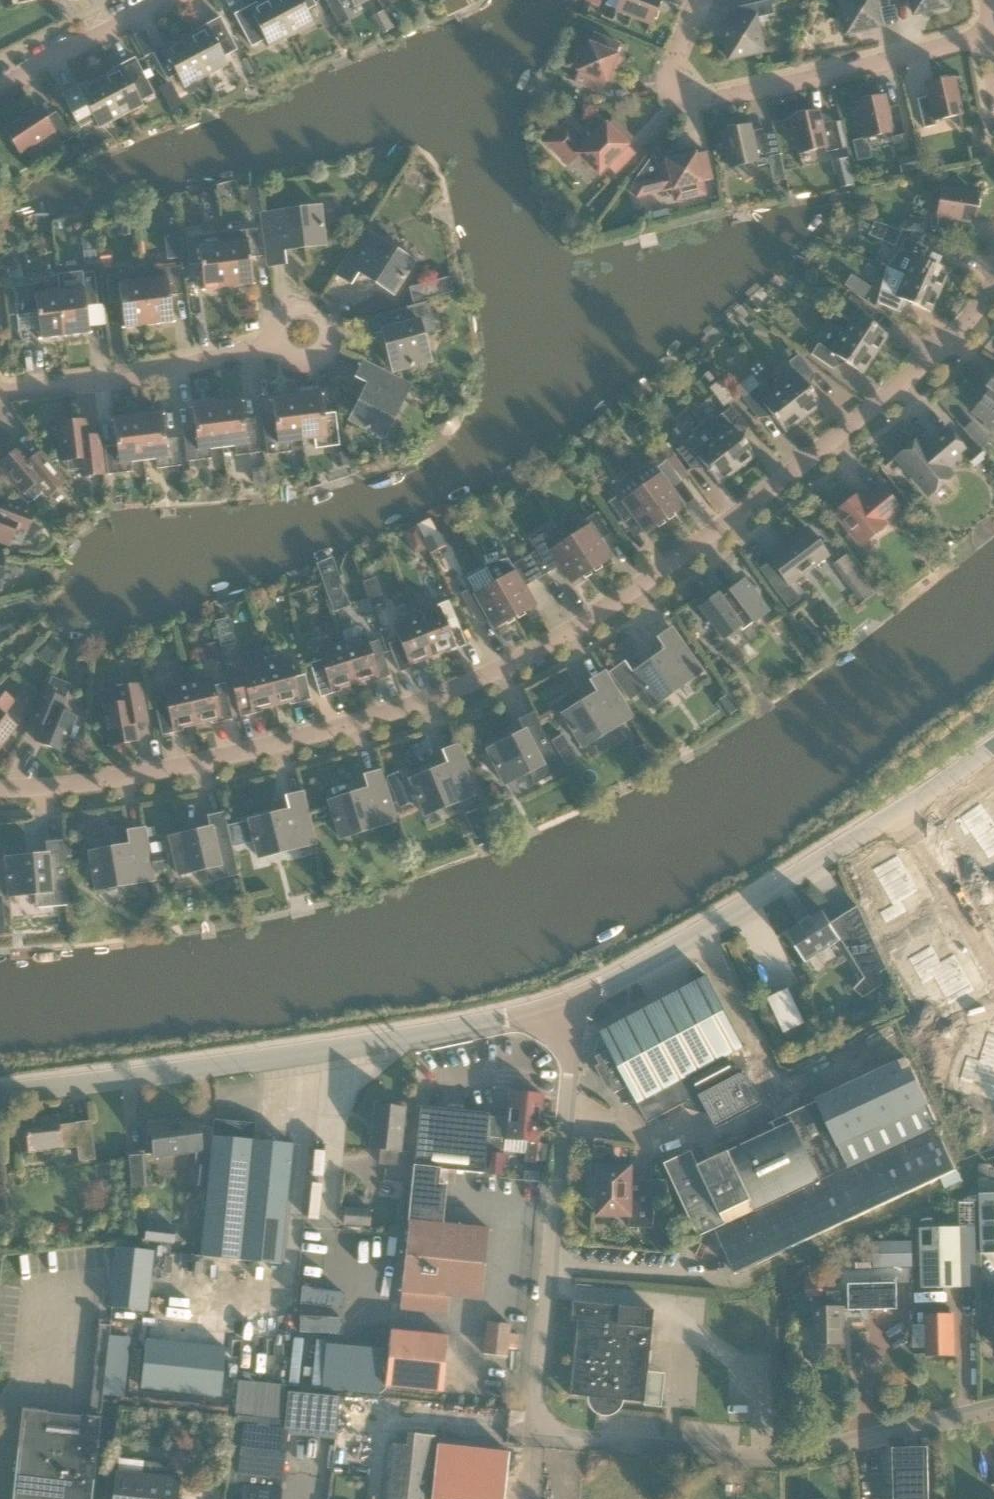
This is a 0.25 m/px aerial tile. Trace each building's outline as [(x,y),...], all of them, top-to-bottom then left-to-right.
[(272,0),(268,0),(250,9),(248,6),(234,13),(251,45),(265,38),(269,45),(290,34),(272,0)] [(290,34),(312,23),(305,10),(315,4),(313,0),(272,0),(290,34)] [(441,1),(447,15),(469,5),(467,0),(442,0),(441,1)] [(616,9),(650,23),(659,0),(620,0),(616,9)] [(770,0),(766,0),(742,5),(745,19),(720,25),(728,58),(762,50),(754,18),(773,13),(770,0)] [(846,32),(879,25),(874,0),(838,0),(846,32)] [(913,13),(946,5),(945,0),(910,0),(913,13)] [(344,10),(334,15),(339,25),(349,20),(344,10)] [(207,27),(186,38),(205,74),(226,63),(223,56),(237,49),(220,16),(205,24),(207,27)] [(619,44),(593,33),(589,44),(578,40),(567,66),(578,70),(574,81),(600,92),(619,44)] [(205,74),(186,38),(165,50),(163,46),(152,52),(166,78),(177,73),(183,86),(205,74)] [(101,79),(120,115),(141,104),(140,101),(154,94),(134,57),(120,65),(122,68),(101,79)] [(960,114),(951,78),(926,84),(928,96),(916,99),(923,128),(935,125),(934,120),(960,114)] [(120,115),(101,79),(80,90),(78,87),(61,96),(78,128),(95,119),(98,126),(120,115)] [(885,108),(882,96),(856,102),(865,138),(890,132),(891,137),(904,134),(897,105),(885,108)] [(45,118),(38,108),(5,130),(20,152),(52,131),(61,144),(72,137),(55,112),(45,118)] [(819,123),(816,111),(791,117),(799,153),(824,147),(825,152),(838,149),(831,120),(819,123)] [(571,154),(574,151),(598,174),(606,165),(615,173),(634,153),(597,117),(580,135),(566,121),(545,143),(568,165),(575,158),(571,154)] [(844,135),(840,121),(835,122),(838,136),(844,135)] [(750,137),(748,125),(722,131),(730,167),(755,161),(757,166),(769,163),(762,134),(750,137)] [(632,182),(636,197),(673,188),(676,200),(703,193),(700,182),(712,179),(705,152),(655,164),(653,156),(649,157),(632,182)] [(919,169),(915,153),(897,157),(901,173),(919,169)] [(977,195),(940,189),(936,215),(931,214),(929,226),(959,231),(961,219),(972,221),(977,195)] [(324,244),(319,206),(261,214),(268,265),(285,263),(283,249),(324,244)] [(5,210),(0,211),(0,232),(9,230),(5,210)] [(923,219),(910,217),(909,230),(922,232),(923,219)] [(133,218),(125,219),(126,227),(134,226),(133,218)] [(897,244),(902,232),(884,224),(874,220),(869,232),(879,237),(897,244)] [(167,260),(181,258),(177,226),(163,228),(167,260)] [(201,290),(228,286),(223,242),(210,244),(209,234),(202,235),(201,228),(185,230),(185,237),(188,265),(200,263),(203,288),(201,288),(201,290)] [(223,242),(228,286),(255,283),(254,281),(252,282),(249,257),(261,256),(258,228),(233,231),(235,241),(223,242)] [(413,262),(364,230),(336,274),(351,283),(358,272),(393,294),(413,262)] [(96,264),(93,236),(82,237),(85,265),(96,264)] [(903,275),(939,291),(948,269),(923,258),(928,247),(904,237),(899,249),(912,254),(903,275)] [(111,268),(110,249),(100,250),(101,268),(111,268)] [(155,278),(142,280),(148,324),(175,321),(174,319),(172,319),(169,295),(181,293),(178,266),(153,269),(155,278)] [(930,312),(939,291),(903,275),(890,269),(876,302),(899,312),(904,301),(930,312)] [(148,324),(142,280),(130,281),(129,272),(105,275),(108,302),(120,301),(123,326),(121,326),(121,328),(148,324)] [(59,291),(65,335),(91,332),(91,330),(89,331),(86,306),(98,304),(94,277),(70,280),(71,289),(59,291)] [(859,278),(851,289),(864,297),(871,286),(859,278)] [(8,315),(17,314),(37,312),(39,327),(40,337),(38,337),(38,339),(65,335),(59,291),(56,291),(47,292),(46,283),(34,284),(24,285),(8,287),(4,288),(8,315)] [(842,332),(874,354),(887,335),(864,319),(871,309),(850,295),(837,314),(849,322),(842,332)] [(403,307),(399,308),(389,311),(364,318),(368,334),(382,331),(392,371),(429,361),(422,334),(434,330),(426,302),(426,301),(425,301),(417,303),(414,304),(403,307)] [(874,354),(842,332),(829,351),(817,343),(810,354),(831,368),(838,357),(862,373),(874,354)] [(778,387),(803,418),(821,404),(803,382),(813,374),(798,354),(788,362),(796,373),(778,387)] [(410,385),(363,361),(355,377),(368,383),(349,420),(383,437),(410,385)] [(990,382),(993,384),(972,412),(993,429),(993,376),(990,382)] [(733,398),(719,379),(709,387),(723,406),(733,398)] [(803,418),(778,387),(768,395),(759,384),(742,397),(757,417),(767,410),(784,432),(803,418)] [(323,392),(296,395),(301,440),(314,438),(315,448),(339,445),(336,417),(324,419),(321,394),(323,394),(323,392)] [(289,441),(301,440),(296,395),(269,399),(269,400),(272,400),(275,425),(263,426),(266,454),(290,451),(289,441)] [(243,399),(216,402),(222,447),(234,445),(235,455),(259,452),(256,424),(244,426),(241,401),(243,401),(243,399)] [(222,447),(216,402),(190,406),(190,407),(192,407),(195,432),(183,433),(187,461),(211,458),(210,448),(222,447)] [(700,424),(711,439),(712,438),(736,469),(754,455),(737,433),(747,426),(731,406),(714,419),(709,417),(700,424)] [(164,412),(137,415),(143,460),(155,458),(156,468),(180,465),(177,437),(165,439),(162,414),(164,414),(164,412)] [(143,460),(137,415),(111,419),(111,420),(113,420),(116,445),(104,446),(108,474),(132,471),(131,461),(143,460)] [(99,433),(87,435),(86,419),(51,423),(53,440),(59,439),(62,460),(63,460),(67,471),(80,470),(81,476),(104,473),(99,433)] [(718,483),(736,469),(712,438),(711,439),(700,424),(692,430),(692,436),(675,449),(691,469),(701,461),(718,483)] [(990,440),(978,425),(968,434),(980,448),(990,440)] [(895,457),(928,495),(951,475),(944,466),(964,449),(947,429),(927,446),(919,437),(895,457)] [(19,446),(0,462),(0,477),(2,479),(7,475),(21,492),(32,499),(42,491),(46,496),(64,481),(39,451),(30,458),(19,446)] [(986,457),(977,447),(965,458),(974,468),(986,457)] [(651,463),(633,476),(664,519),(682,505),(670,488),(680,480),(687,475),(672,455),(665,460),(655,468),(651,463)] [(265,488),(262,467),(252,468),(255,489),(265,488)] [(664,519),(633,476),(615,490),(618,494),(608,502),(623,522),(633,515),(645,532),(664,519)] [(898,506),(882,486),(864,501),(857,492),(834,511),(861,545),(884,526),(880,521),(898,506)] [(29,501),(18,494),(15,501),(27,506),(29,501)] [(12,502),(3,499),(0,507),(0,541),(8,544),(8,543),(20,544),(25,532),(26,532),(32,517),(44,521),(46,517),(34,511),(12,502)] [(579,531),(569,537),(591,570),(610,558),(598,540),(609,533),(595,512),(584,519),(579,522),(577,526),(579,531)] [(591,570),(569,537),(559,544),(544,528),(528,538),(536,550),(528,555),(542,576),(560,564),(571,582),(591,570)] [(827,554),(807,528),(768,557),(779,573),(768,581),(787,607),(799,598),(788,583),(827,554)] [(431,553),(443,547),(437,534),(425,540),(431,553)] [(945,538),(940,542),(948,552),(958,545),(954,539),(945,538)] [(423,543),(412,548),(414,554),(426,548),(423,543)] [(846,555),(833,564),(843,577),(855,568),(846,555)] [(483,564),(485,568),(494,582),(514,616),(534,605),(523,586),(534,580),(521,558),(510,565),(507,559),(483,564)] [(865,601),(879,594),(865,566),(850,573),(865,601)] [(494,582),(485,568),(466,579),(471,587),(460,593),(472,615),(483,609),(494,627),(514,616),(494,582)] [(767,611),(743,579),(719,597),(716,593),(698,607),(722,639),(739,626),(742,630),(767,611)] [(341,583),(325,588),(333,613),(349,607),(341,583)] [(380,591),(367,596),(372,609),(382,605),(385,604),(380,591)] [(438,608),(416,617),(431,654),(453,646),(455,649),(466,645),(448,600),(436,605),(438,608)] [(431,654),(416,617),(394,626),(399,639),(388,643),(399,671),(411,667),(410,663),(431,654)] [(229,618),(216,621),(218,629),(232,626),(229,618)] [(17,632),(12,625),(0,631),(0,644),(17,632)] [(701,670),(671,628),(657,638),(665,649),(632,672),(631,673),(643,690),(654,704),(655,703),(651,699),(684,676),(687,680),(701,670)] [(341,643),(353,682),(376,675),(377,678),(389,675),(378,640),(367,644),(364,636),(341,643)] [(219,657),(216,642),(203,645),(206,659),(219,657)] [(353,682),(341,643),(318,650),(321,659),(310,663),(320,696),(332,692),(331,689),(353,682)] [(264,664),(274,703),(297,698),(298,702),(310,699),(304,674),(293,677),(288,659),(264,664)] [(274,703),(264,664),(241,670),(243,677),(231,680),(240,716),(252,713),(251,709),(274,703)] [(631,716),(604,671),(589,680),(597,692),(561,713),(581,746),(582,746),(579,741),(613,720),(616,725),(631,716)] [(187,683),(196,722),(219,717),(220,721),(232,718),(224,683),(212,685),(211,678),(187,683)] [(139,683),(116,687),(100,690),(110,745),(137,740),(134,724),(146,722),(139,683)] [(173,728),(196,722),(187,683),(163,688),(165,696),(153,699),(162,734),(174,731),(173,728)] [(60,710),(64,699),(66,693),(54,688),(51,693),(43,690),(30,721),(41,725),(35,740),(61,751),(75,716),(60,710)] [(15,724),(2,714),(13,700),(0,690),(0,744),(15,724)] [(562,769),(532,711),(517,718),(523,731),(486,749),(504,783),(528,771),(534,783),(562,769)] [(559,739),(551,744),(557,755),(566,749),(559,739)] [(478,792),(458,744),(442,751),(447,763),(409,779),(424,815),(425,814),(423,809),(459,794),(462,799),(478,792)] [(395,820),(380,770),(363,775),(367,788),(328,800),(339,837),(341,837),(339,831),(377,819),(379,825),(395,820)] [(412,803),(398,770),(397,770),(398,771),(387,776),(386,774),(386,775),(400,809),(400,808),(400,807),(411,802),(411,804),(412,803)] [(314,842),(301,792),(285,796),(288,809),(248,820),(258,857),(259,856),(258,851),(296,841),(298,846),(314,842)] [(954,820),(965,836),(970,833),(983,851),(993,844),(993,820),(981,802),(954,820)] [(238,874),(223,810),(206,814),(209,827),(169,837),(178,874),(205,868),(208,881),(238,874)] [(156,835),(154,825),(145,826),(147,836),(156,835)] [(153,879),(144,828),(127,831),(129,844),(89,851),(95,889),(97,889),(96,883),(135,876),(136,882),(153,879)] [(68,904),(64,860),(63,844),(62,839),(45,840),(46,854),(5,857),(8,895),(10,895),(9,889),(35,887),(36,893),(36,894),(37,906),(68,904)] [(898,854),(872,869),(892,905),(880,912),(886,923),(907,911),(901,901),(918,890),(898,854)] [(848,950),(858,944),(846,923),(835,930),(823,910),(812,918),(811,916),(800,923),(801,925),(787,933),(806,962),(841,940),(848,950)] [(930,953),(909,964),(915,975),(928,968),(948,1004),(974,989),(954,953),(936,963),(930,953)] [(873,991),(884,984),(869,960),(858,967),(873,991)] [(616,1092),(629,1086),(648,1122),(737,1075),(727,1056),(744,1047),(707,976),(601,1032),(610,1049),(597,1056),(616,1092)] [(789,987),(767,998),(784,1033),(806,1023),(789,987)] [(960,1079),(971,1082),(972,1080),(993,1087),(993,1033),(987,1031),(978,1059),(966,1056),(960,1079)] [(908,1058),(789,1115),(819,1181),(937,1127),(939,1126),(908,1058)] [(745,1077),(737,1075),(686,1102),(704,1108),(715,1129),(760,1106),(745,1077)] [(401,1291),(399,1308),(447,1313),(449,1296),(480,1299),(488,1227),(442,1223),(446,1184),(437,1183),(439,1168),(483,1172),(486,1136),(505,1138),(505,1139),(526,1141),(524,1161),(535,1162),(537,1142),(542,1094),(517,1092),(518,1090),(508,1089),(507,1098),(509,1098),(507,1117),(488,1115),(489,1112),(420,1105),(414,1164),(413,1164),(407,1220),(408,1220),(401,1291)] [(404,1107),(374,1104),(369,1148),(379,1149),(378,1163),(406,1166),(407,1151),(399,1150),(404,1107)] [(59,1125),(57,1115),(23,1119),(27,1150),(77,1145),(79,1159),(93,1158),(89,1120),(75,1121),(75,1123),(59,1125)] [(789,1115),(726,1143),(729,1151),(757,1210),(819,1181),(789,1115)] [(198,1125),(197,1118),(166,1123),(166,1120),(149,1122),(153,1157),(195,1151),(194,1164),(208,1165),(207,1175),(200,1256),(280,1263),(292,1143),(252,1139),(254,1123),(213,1119),(212,1127),(198,1125)] [(819,1181),(757,1210),(715,1229),(736,1274),(941,1178),(945,1187),(961,1179),(957,1170),(937,1127),(819,1181)] [(606,1139),(595,1138),(594,1152),(605,1154),(606,1139)] [(133,1151),(135,1186),(149,1185),(148,1150),(133,1151)] [(715,1229),(757,1210),(729,1151),(699,1165),(691,1150),(664,1163),(699,1236),(715,1229)] [(504,1155),(486,1153),(484,1172),(503,1174),(504,1155)] [(206,1166),(190,1164),(188,1184),(204,1185),(206,1166)] [(631,1167),(600,1167),(600,1213),(630,1213),(630,1227),(654,1227),(654,1192),(669,1192),(669,1186),(666,1179),(630,1179),(631,1167)] [(980,1193),(981,1253),(993,1253),(993,1193),(980,1193)] [(370,1208),(344,1207),(343,1225),(369,1227),(370,1208)] [(174,1244),(176,1225),(147,1222),(145,1241),(174,1244)] [(962,1287),(961,1226),(920,1227),(922,1287),(962,1287)] [(912,1266),(912,1241),(875,1242),(875,1267),(912,1266)] [(112,1244),(106,1304),(147,1308),(153,1248),(112,1244)] [(823,1296),(822,1281),(806,1281),(806,1297),(823,1296)] [(898,1308),(897,1282),(849,1283),(849,1290),(827,1291),(828,1307),(814,1307),(815,1343),(845,1343),(844,1308),(849,1308),(849,1310),(898,1308)] [(653,1307),(572,1299),(570,1318),(577,1319),(569,1394),(590,1396),(589,1398),(597,1408),(609,1409),(619,1401),(619,1399),(643,1402),(643,1404),(659,1406),(660,1395),(644,1393),(653,1307)] [(955,1354),(954,1314),(926,1315),(927,1354),(955,1354)] [(509,1324),(486,1321),(483,1353),(506,1355),(507,1347),(516,1348),(518,1333),(508,1332),(509,1324)] [(107,1393),(128,1396),(136,1335),(115,1333),(116,1324),(105,1323),(94,1408),(105,1409),(107,1393)] [(447,1335),(391,1329),(385,1386),(441,1391),(447,1335)] [(146,1339),(140,1388),(220,1397),(226,1348),(146,1339)] [(286,1385),(237,1380),(233,1415),(282,1420),(286,1385)] [(22,1407),(12,1498),(91,1498),(100,1416),(79,1414),(77,1433),(45,1429),(48,1410),(22,1407)] [(243,1422),(236,1483),(244,1484),(243,1498),(279,1498),(281,1488),(288,1428),(243,1422)] [(406,1433),(405,1444),(391,1443),(385,1498),(427,1498),(434,1436),(406,1433)] [(437,1444),(431,1498),(503,1498),(508,1451),(437,1444)] [(928,1446),(893,1447),(894,1498),(930,1498),(928,1446)] [(178,1477),(169,1476),(170,1464),(144,1461),(119,1458),(117,1470),(114,1498),(175,1498),(178,1477)]
